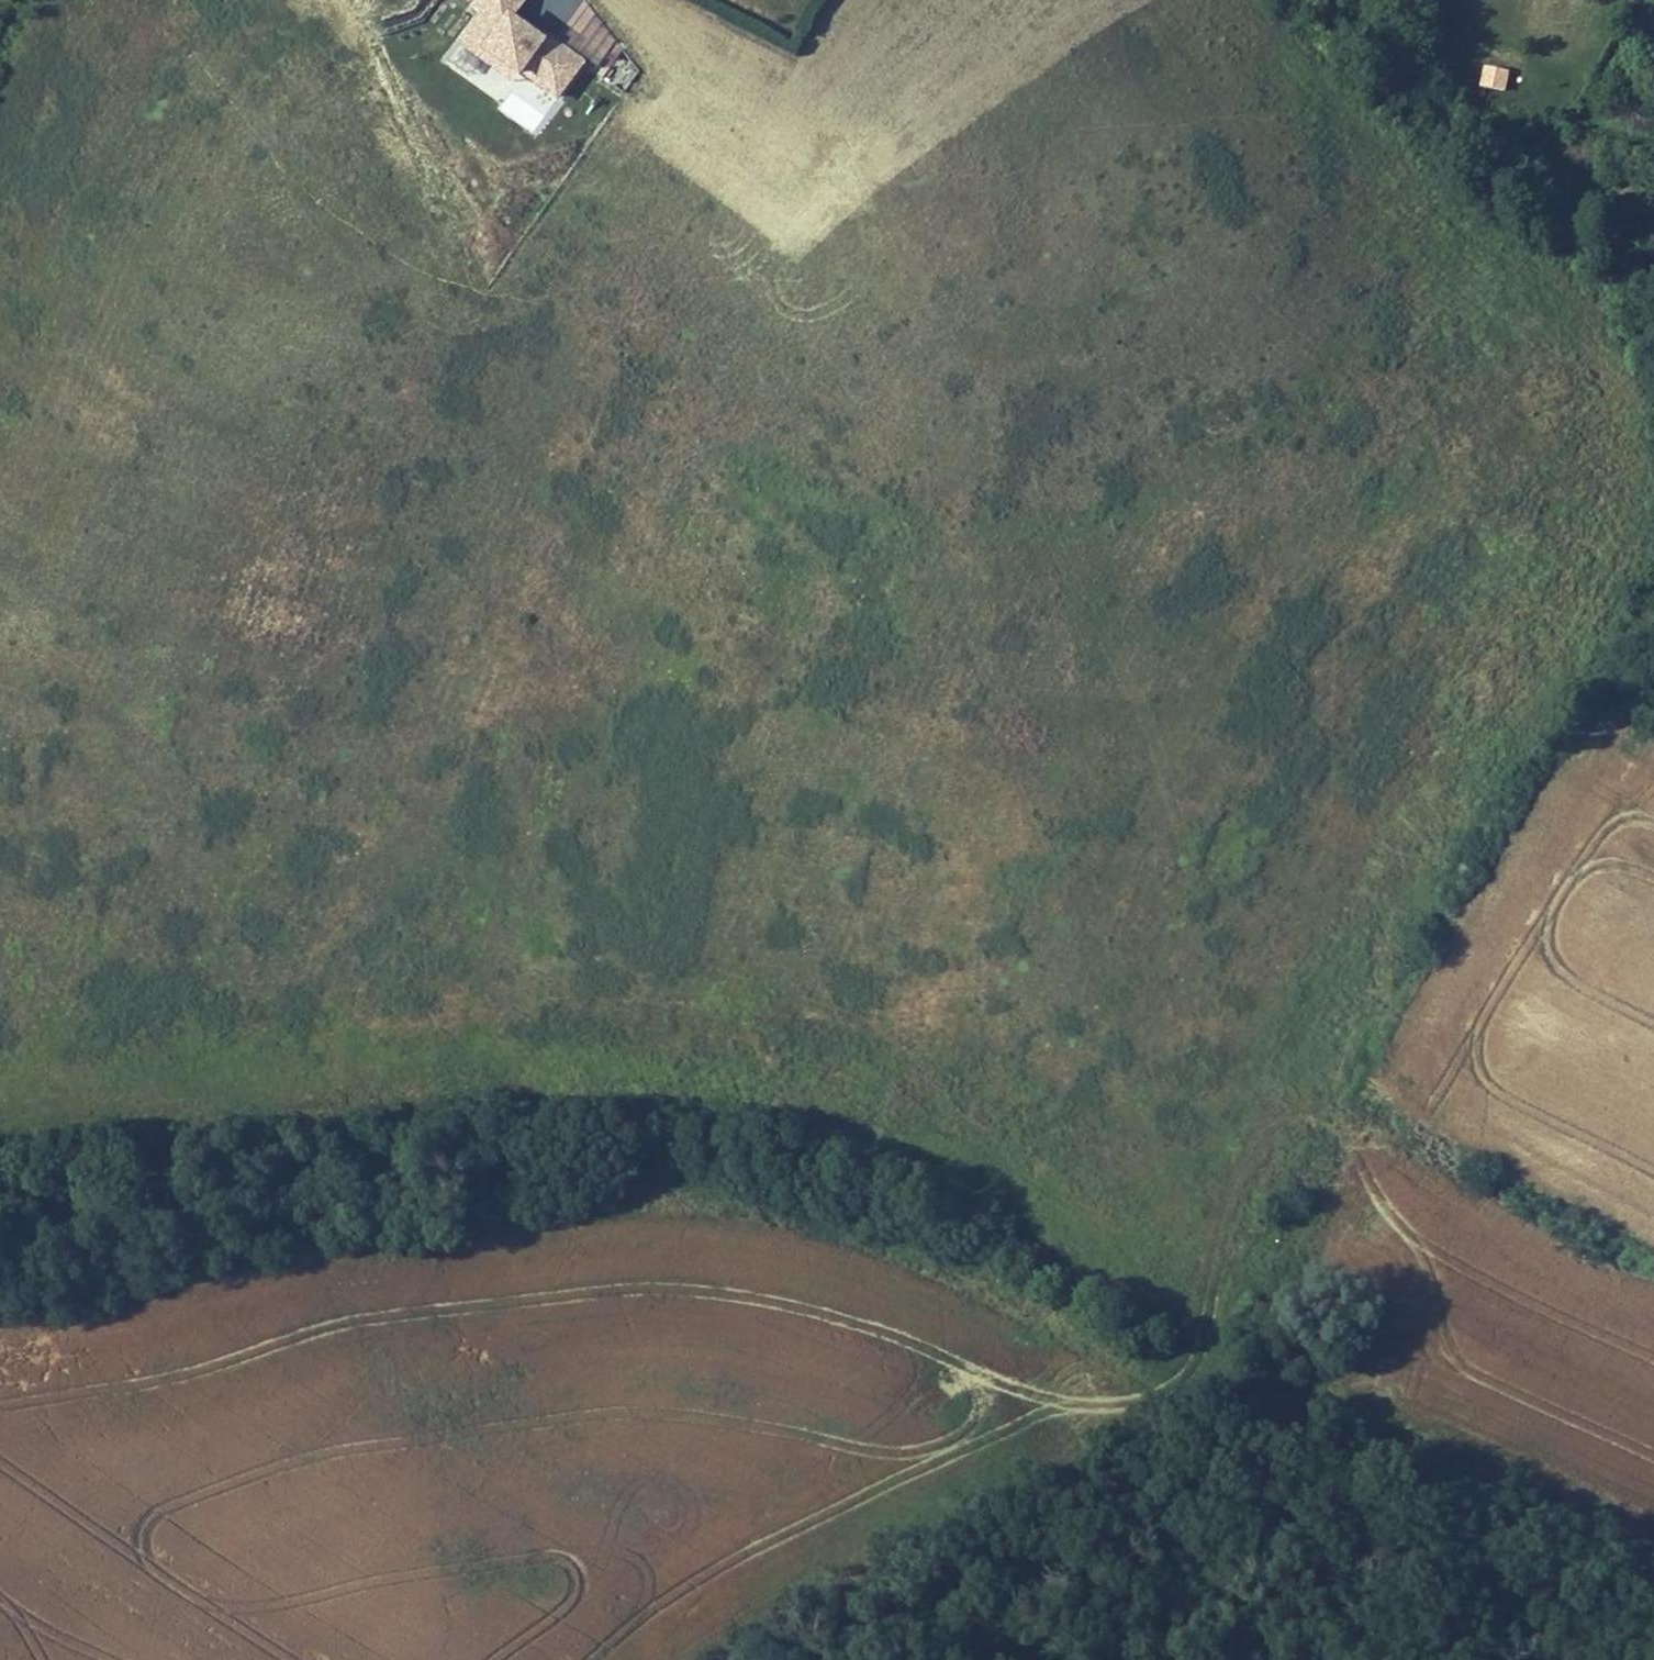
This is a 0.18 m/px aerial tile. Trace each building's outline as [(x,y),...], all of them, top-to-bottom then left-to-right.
[(439,58),(477,84),(475,86),(538,129),(585,61),(516,15),(526,0),(478,0),(439,58)] [(1483,64),(1478,87),(1505,92),(1509,68),(1483,64)]
